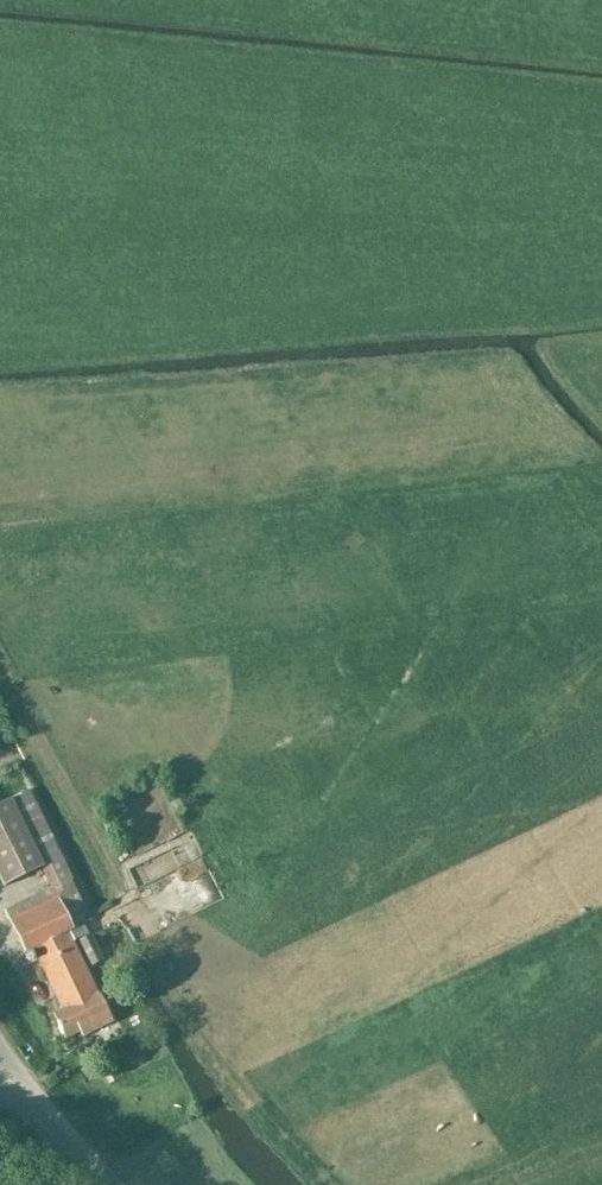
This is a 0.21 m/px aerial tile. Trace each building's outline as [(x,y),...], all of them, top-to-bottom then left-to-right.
[(72,881),(28,790),(0,803),(0,880),(3,885),(39,867),(49,889),(3,911),(24,955),(32,951),(60,1009),(52,1013),(64,1038),(78,1032),(81,1037),(111,1022),(73,943),(67,932),(82,925),(90,921),(71,881),(72,881)] [(169,874),(138,888),(146,907),(178,893),(169,874)] [(88,936),(82,925),(67,932),(73,943),(76,942),(90,968),(103,960),(90,935),(88,936)]
